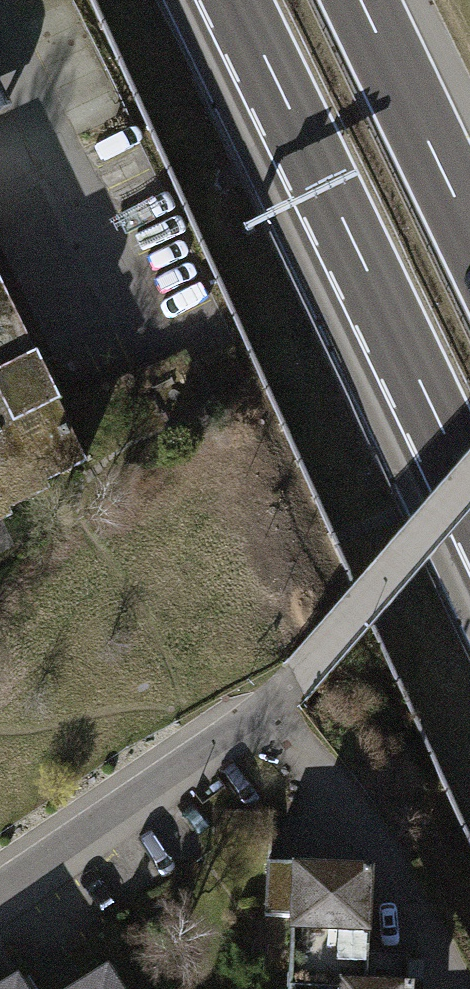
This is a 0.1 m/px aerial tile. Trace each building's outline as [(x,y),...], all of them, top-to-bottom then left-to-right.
[(63,465),(0,329),(0,494),(63,465)] [(257,867),(254,943),(288,944),(286,988),(355,988),(360,871),(257,867)] [(94,971),(63,988),(104,988),(94,971)] [(0,985),(0,988),(17,988),(11,979),(0,985)]
